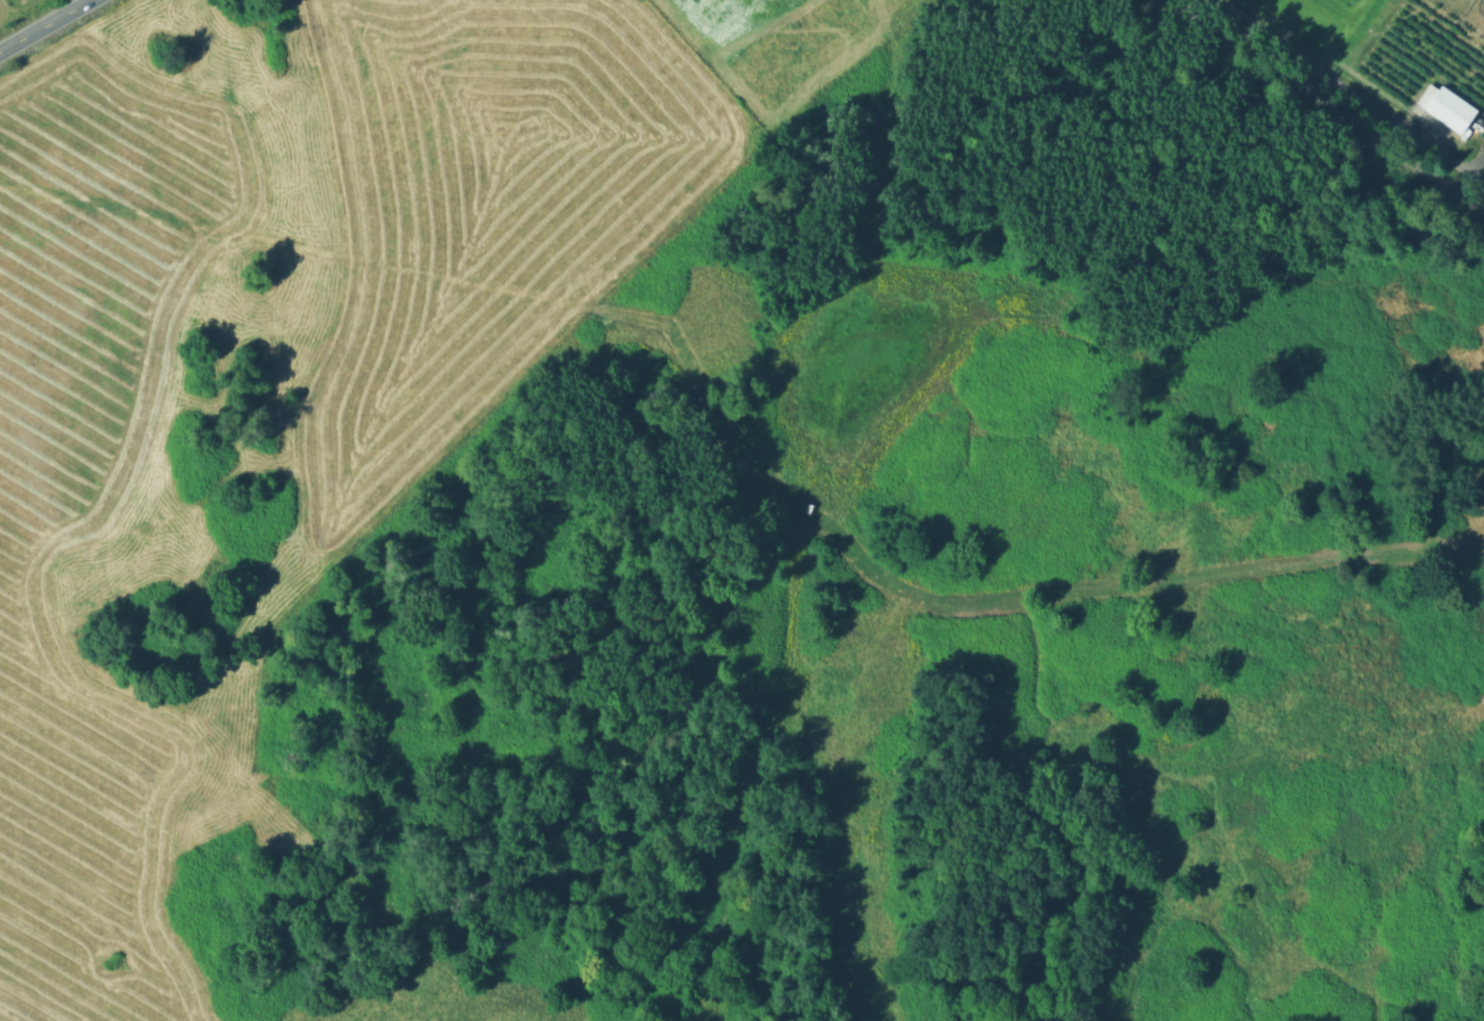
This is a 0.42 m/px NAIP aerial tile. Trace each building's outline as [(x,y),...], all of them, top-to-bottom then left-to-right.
[(1431,84),(1440,90),(1444,85),(1480,111),(1463,136),(1417,104),(1431,84)]
